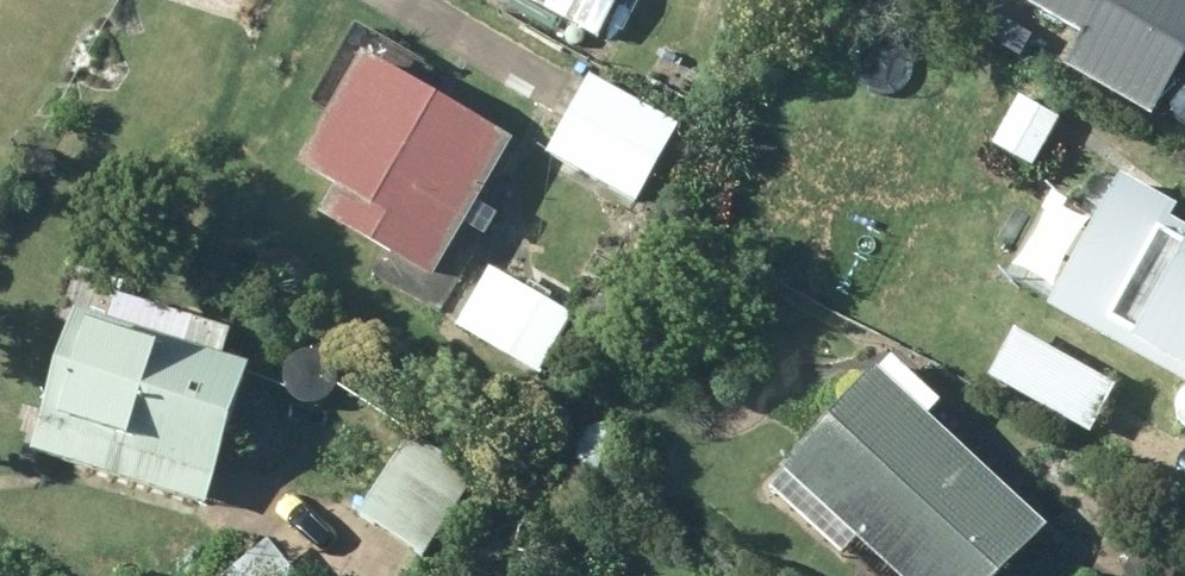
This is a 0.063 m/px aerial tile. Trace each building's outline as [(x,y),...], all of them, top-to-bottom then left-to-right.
[(612,0),(525,0),(594,35),(612,0)] [(1184,49),(1184,0),(1060,0),(1050,19),(1079,33),(1062,65),(1150,112),(1184,49)] [(359,50),(294,163),(332,183),(317,209),(430,275),(509,138),(359,50)] [(676,123),(588,74),(545,152),(632,200),(676,123)] [(1030,163),(1056,117),(1018,95),(992,142),(1030,163)] [(1118,172),(1045,305),(1153,364),(1159,356),(1184,370),(1184,230),(1165,219),(1174,202),(1118,172)] [(569,315),(486,266),(452,321),(535,372),(569,315)] [(71,308),(28,446),(200,499),(243,361),(71,308)] [(1113,383),(1009,326),(984,373),(1086,432),(1113,383)] [(888,352),(762,486),(837,557),(856,536),(898,575),(995,575),(1043,526),(924,414),(938,398),(888,352)] [(423,557),(474,473),(407,431),(355,513),(423,557)]
